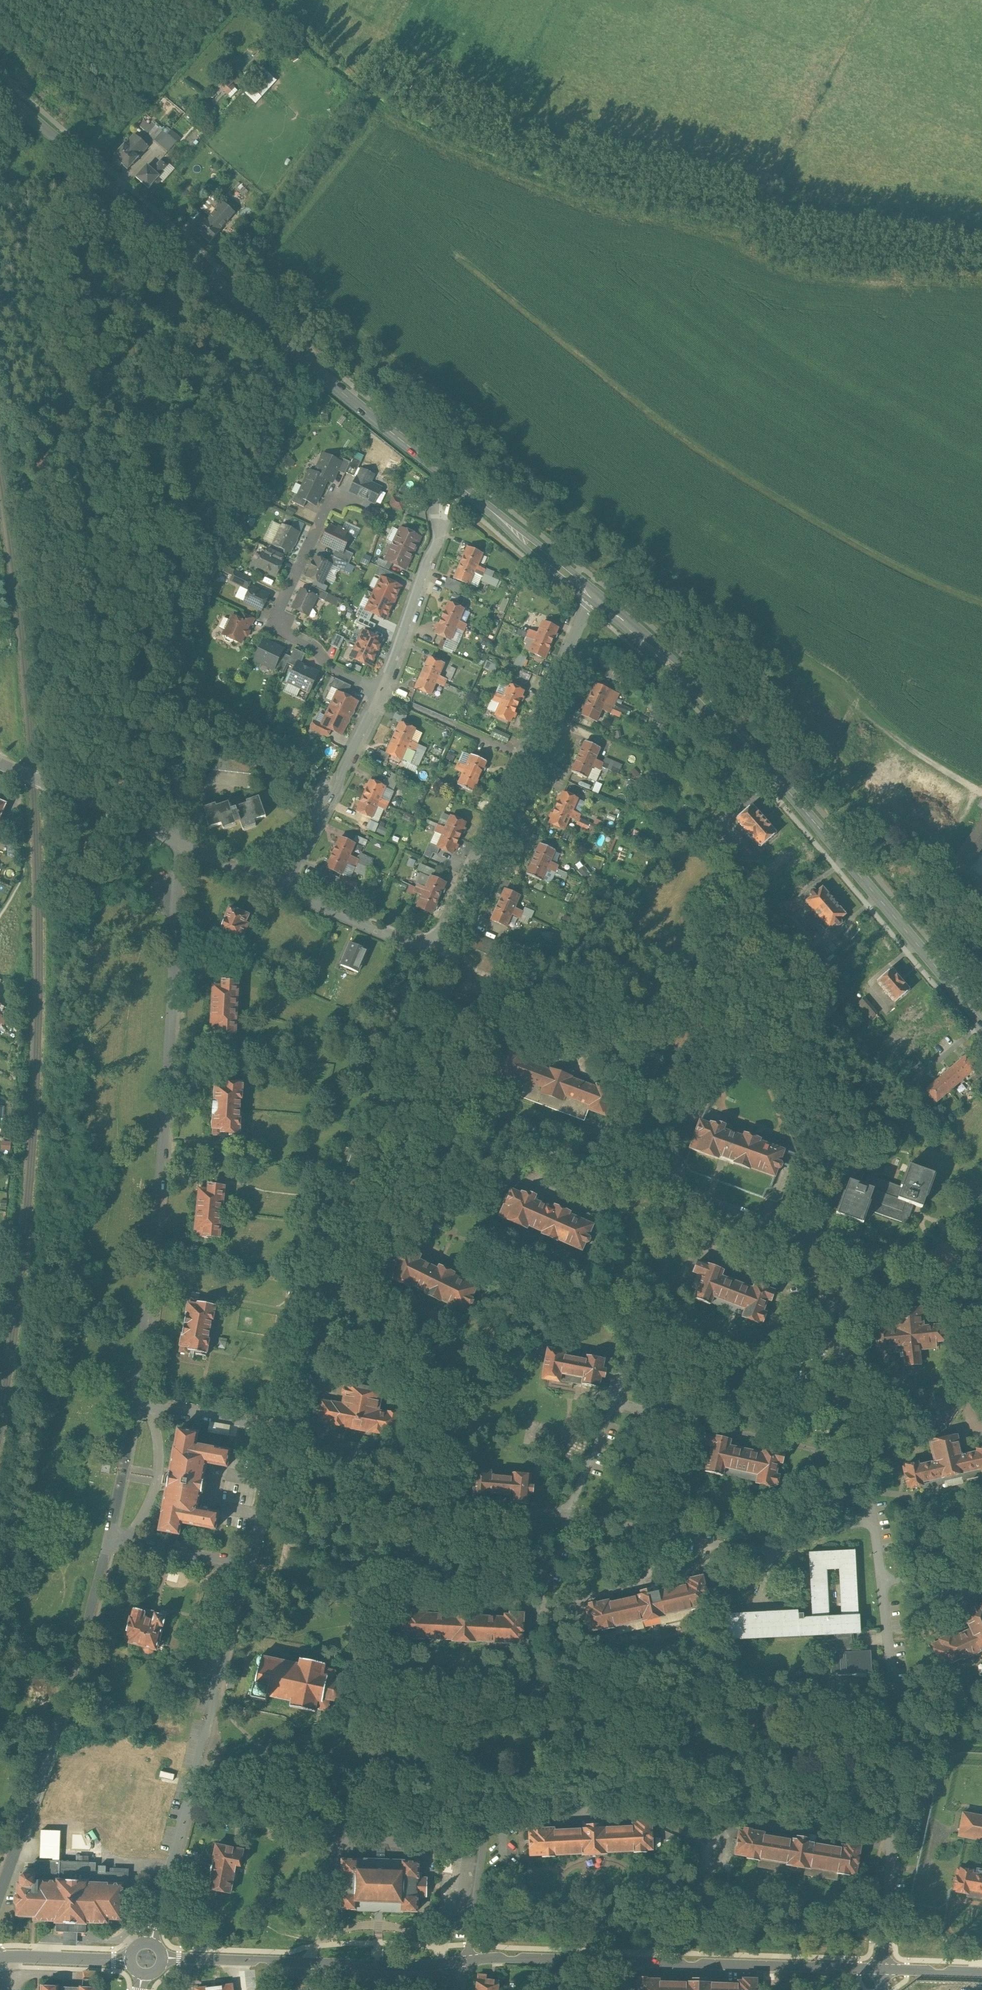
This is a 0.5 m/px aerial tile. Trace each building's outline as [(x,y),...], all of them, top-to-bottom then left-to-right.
[(259,73),(251,65),(240,78),(248,85),(259,73)] [(265,70),(250,86),(260,96),(275,80),(265,70)] [(203,89),(187,77),(183,82),(199,94),(203,89)] [(231,85),(225,79),(219,85),(225,91),(231,85)] [(182,87),(181,89),(178,87),(173,94),(182,102),(188,95),(186,94),(188,92),(182,87)] [(193,96),(188,103),(186,101),(190,97),(188,95),(182,102),(191,108),(198,100),(193,96)] [(150,125),(144,120),(140,126),(145,130),(150,125)] [(150,125),(145,130),(151,135),(158,127),(153,122),(150,125)] [(167,135),(158,127),(151,135),(160,143),(167,135)] [(134,134),(114,157),(128,170),(149,147),(147,145),(142,140),(134,134)] [(176,142),(167,135),(160,143),(168,151),(176,142)] [(151,141),(145,136),(142,140),(147,145),(151,141)] [(147,166),(136,178),(148,188),(167,167),(160,161),(152,170),(147,166)] [(248,191),(239,182),(236,186),(245,194),(248,191)] [(233,188),(227,194),(230,197),(236,191),(233,188)] [(212,192),(199,207),(206,212),(213,204),(218,198),(212,192)] [(218,198),(213,204),(217,208),(210,216),(197,231),(210,242),(236,213),(218,198)] [(213,204),(206,212),(210,216),(217,208),(213,204)] [(341,462),(328,456),(323,467),(319,465),(315,473),(310,471),(310,472),(327,480),(332,482),(337,470),(341,462)] [(362,461),(353,457),(351,462),(346,472),(354,476),(362,461)] [(351,462),(342,458),(341,462),(337,470),(345,474),(346,472),(351,462)] [(381,488),(369,483),(373,475),(362,469),(358,477),(357,477),(354,484),(355,484),(351,491),(374,502),(381,488)] [(327,480),(310,472),(298,496),(307,500),(315,504),(327,480)] [(307,500),(298,496),(295,494),(292,501),(304,507),(307,500)] [(406,500),(393,496),(389,506),(403,511),(406,500)] [(177,510),(166,512),(168,522),(179,520),(177,510)] [(299,532),(283,525),(274,544),(289,552),(299,532)] [(348,532),(338,527),(337,529),(330,526),(322,542),(336,549),(343,552),(344,549),(350,536),(347,534),(348,532)] [(421,537),(401,527),(393,543),(413,553),(421,537)] [(413,553),(393,543),(385,560),(392,563),(405,569),(413,553)] [(283,555),(268,548),(265,553),(266,554),(271,556),(270,557),(280,561),(281,561),(283,555)] [(353,554),(344,549),(343,552),(336,549),(333,556),(348,563),(349,564),(353,554)] [(484,554),(471,550),(467,550),(462,563),(485,573),(486,569),(479,567),(484,554)] [(271,556),(266,554),(265,553),(263,552),(259,561),(257,561),(257,562),(256,564),(257,567),(260,568),(261,568),(276,575),(281,565),(280,562),(280,561),(270,557),(271,556)] [(333,556),(331,555),(328,563),(331,564),(331,565),(344,571),(348,563),(333,556)] [(328,563),(316,557),(313,562),(312,562),(309,568),(310,569),(307,576),(322,583),(331,565),(331,564),(328,563)] [(385,561),(378,558),(375,565),(379,566),(388,571),(392,563),(385,560),(385,561)] [(348,563),(345,570),(352,573),(355,566),(348,563)] [(485,573),(462,563),(457,578),(472,584),(476,574),(481,577),(483,577),(485,573)] [(388,571),(379,566),(375,574),(381,577),(389,581),(393,573),(388,571)] [(252,579),(235,571),(231,581),(247,588),(252,579)] [(499,579),(485,573),(483,577),(481,577),(480,580),(496,587),(499,579)] [(389,581),(381,577),(374,593),(393,603),(401,587),(389,581)] [(328,593),(312,586),(309,592),(317,596),(317,597),(325,600),(328,593)] [(269,595),(251,587),(244,601),(262,610),(269,595)] [(309,592),(301,589),(293,607),(308,615),(317,597),(317,596),(309,592)] [(328,593),(325,600),(331,603),(334,596),(328,593)] [(393,603),(374,593),(366,609),(366,610),(373,613),(386,619),(393,603)] [(468,611),(449,603),(443,618),(467,629),(468,624),(463,622),(468,611)] [(366,609),(360,606),(356,614),(359,616),(369,621),(373,613),(366,610),(366,609)] [(255,618),(242,612),(239,618),(250,623),(250,624),(252,625),(255,618)] [(239,618),(232,615),(230,620),(224,617),(220,626),(226,629),(223,634),(225,635),(224,636),(225,640),(229,642),(233,641),(234,639),(241,643),(250,624),(250,623),(239,618)] [(369,621),(359,616),(356,622),(373,630),(376,624),(369,621)] [(467,629),(443,618),(437,633),(455,641),(460,629),(466,631),(467,629)] [(554,627),(546,623),(540,635),(533,631),(532,634),(552,644),(559,629),(559,628),(559,627),(558,626),(556,625),(555,626),(554,627)] [(383,640),(363,630),(357,643),(377,653),(383,640)] [(344,638),(336,633),(331,644),(339,649),(344,638)] [(552,644),(532,634),(530,638),(537,642),(532,653),(545,659),(552,644)] [(283,649),(265,640),(260,651),(257,652),(254,658),(255,660),(260,663),(262,662),(274,668),(282,652),(283,649)] [(377,653),(357,643),(351,657),(370,666),(377,653)] [(306,653),(294,648),(291,655),(291,656),(289,660),(288,663),(296,666),(298,662),(301,664),(306,653)] [(291,656),(282,652),(274,668),(283,672),(288,663),(289,660),(291,656)] [(445,664),(431,657),(424,673),(446,683),(448,679),(444,678),(440,676),(445,664)] [(308,665),(305,666),(301,664),(298,662),(296,666),(288,682),(309,692),(318,672),(309,667),(308,665)] [(456,668),(450,666),(444,678),(448,679),(446,683),(449,684),(456,668)] [(446,683),(424,673),(417,688),(432,694),(437,683),(445,686),(446,683)] [(351,685),(335,678),(331,687),(338,690),(337,692),(346,696),(351,685)] [(524,691),(508,684),(503,696),(502,700),(517,706),(524,691)] [(610,691),(596,685),(589,700),(612,710),(614,706),(605,703),(610,691)] [(346,696),(337,692),(329,708),(349,717),(357,701),(346,696)] [(500,703),(492,700),(488,709),(496,712),(500,703)] [(517,706),(502,700),(500,703),(496,712),(495,715),(510,722),(517,706)] [(612,710),(589,700),(585,710),(584,711),(583,712),(583,713),(583,715),(584,716),(597,721),(602,710),(610,713),(612,710)] [(349,717),(329,708),(322,724),(331,729),(341,734),(349,717)] [(393,719),(401,722),(404,723),(407,717),(396,712),(393,719)] [(322,724),(314,720),(311,728),(327,736),(331,729),(322,724)] [(404,723),(401,722),(394,738),(417,748),(419,745),(411,742),(417,729),(404,723)] [(616,733),(604,728),(601,735),(613,740),(616,733)] [(411,742),(419,745),(424,732),(417,729),(411,742)] [(417,748),(394,738),(387,752),(403,760),(408,748),(416,752),(417,748)] [(602,748),(587,742),(580,757),(602,766),(604,763),(596,760),(602,748)] [(486,762),(473,756),(468,767),(460,763),(458,767),(479,776),(486,762)] [(258,763),(204,757),(203,768),(257,774),(258,763)] [(602,766),(580,757),(574,771),(588,777),(593,767),(600,770),(602,766)] [(479,776),(458,767),(456,770),(465,774),(460,786),(473,791),(479,776)] [(385,787),(370,780),(363,796),(387,806),(388,802),(393,791),(385,787)] [(578,799),(564,793),(558,808),(580,818),(582,814),(573,811),(578,799)] [(387,806),(363,796),(357,809),(373,816),(377,806),(385,809),(387,806)] [(250,805),(233,810),(230,803),(217,807),(217,805),(204,809),(211,831),(224,827),(225,830),(243,824),(246,831),(259,827),(257,821),(269,817),(262,798),(249,802),(250,805)] [(777,832),(752,804),(735,819),(760,847),(777,832)] [(580,818),(558,808),(551,823),(565,829),(570,817),(579,821),(580,818)] [(466,824),(452,817),(447,828),(439,825),(437,828),(460,838),(466,824)] [(590,822),(580,818),(579,821),(577,824),(587,829),(590,822)] [(379,823),(376,831),(385,834),(388,826),(379,823)] [(955,857),(966,865),(981,844),(981,825),(980,824),(955,857)] [(460,838),(437,828),(436,832),(444,836),(439,847),(453,853),(460,838)] [(357,844),(342,837),(335,853),(357,863),(359,859),(352,856),(357,844)] [(557,850),(542,844),(535,859),(557,869),(559,866),(551,863),(557,850)] [(357,863),(335,853),(330,862),(329,863),(328,864),(327,866),(327,867),(328,868),(329,869),(330,870),(332,870),(343,875),(347,867),(348,863),(356,866),(357,863)] [(966,865),(955,857),(946,870),(981,897),(981,877),(966,865)] [(557,869),(535,859),(529,874),(544,880),(549,869),(556,872),(557,869)] [(590,874),(591,861),(580,861),(579,873),(590,874)] [(369,868),(357,863),(356,866),(348,863),(347,867),(366,875),(369,868)] [(430,874),(432,869),(419,864),(417,869),(430,874)] [(566,879),(568,872),(558,869),(556,876),(566,879)] [(425,873),(420,885),(427,888),(432,876),(425,873)] [(441,880),(433,876),(432,876),(427,888),(420,885),(418,889),(440,898),(447,883),(446,882),(446,880),(444,880),(443,879),(441,880)] [(357,884),(343,878),(340,886),(354,892),(357,884)] [(846,914),(822,886),(805,901),(829,929),(846,914)] [(505,891),(504,892),(504,894),(499,905),(522,915),(524,912),(515,908),(521,896),(512,892),(512,891),(511,889),(509,889),(508,888),(507,889),(505,890),(505,891)] [(440,898),(418,889),(417,892),(424,895),(419,906),(433,912),(440,898)] [(522,915),(499,905),(493,919),(507,926),(512,915),(521,919),(522,915)] [(252,915),(232,907),(221,934),(227,936),(225,939),(234,942),(235,940),(242,943),(249,925),(248,925),(252,915)] [(808,933),(794,916),(786,923),(800,940),(808,933)] [(503,947),(473,934),(468,944),(499,958),(503,947)] [(367,948),(351,942),(342,963),(353,968),(351,973),(355,975),(367,948)] [(910,990),(891,968),(876,981),(895,1003),(910,990)] [(237,980),(224,979),(223,981),(214,980),(212,996),(216,996),(215,1007),(236,1008),(236,998),(238,998),(239,984),(236,984),(237,980)] [(436,995),(431,1006),(439,1010),(444,999),(436,995)] [(879,1013),(865,996),(857,1003),(871,1019),(879,1013)] [(236,1008),(215,1007),(215,1016),(211,1016),(210,1030),(220,1031),(219,1034),(231,1034),(231,1031),(237,1032),(237,1018),(235,1018),(236,1008)] [(596,1088),(573,1079),(573,1077),(550,1068),(549,1070),(525,1060),(526,1059),(520,1057),(521,1054),(504,1047),(494,1074),(517,1083),(519,1078),(544,1088),(542,1092),(564,1100),(566,1096),(589,1104),(588,1108),(605,1114),(614,1090),(597,1084),(596,1088)] [(969,1060),(965,1055),(952,1067),(963,1079),(976,1068),(972,1063),(969,1060)] [(952,1067),(939,1078),(950,1090),(963,1079),(952,1067)] [(230,1082),(227,1082),(227,1080),(215,1078),(214,1084),(212,1086),(211,1089),(212,1092),(213,1095),(212,1108),(237,1111),(239,1097),(241,1098),(243,1081),(230,1080),(230,1082)] [(950,1090),(939,1078),(926,1089),(936,1102),(950,1090)] [(237,1111),(212,1108),(210,1119),(209,1120),(208,1121),(207,1123),(207,1124),(208,1126),(209,1127),(209,1133),(221,1134),(221,1132),(226,1132),(226,1135),(237,1136),(238,1122),(236,1122),(237,1111)] [(761,1139),(745,1133),(744,1136),(724,1129),(725,1125),(719,1122),(718,1125),(711,1122),(711,1125),(700,1121),(690,1148),(689,1147),(689,1148),(718,1159),(720,1155),(735,1161),(733,1164),(749,1170),(751,1167),(775,1176),(777,1170),(778,1170),(781,1163),(780,1162),(784,1150),(760,1141),(761,1139)] [(934,1174),(910,1165),(902,1186),(898,1198),(913,1204),(922,1207),(934,1174)] [(902,1186),(868,1173),(863,1185),(874,1189),(867,1209),(906,1223),(913,1204),(898,1198),(902,1186)] [(863,1185),(849,1180),(837,1214),(862,1223),(867,1209),(874,1189),(863,1185)] [(221,1184),(200,1181),(199,1186),(197,1186),(196,1194),(198,1194),(197,1208),(218,1210),(220,1200),(222,1200),(224,1186),(220,1186),(221,1184)] [(572,1213),(556,1206),(554,1209),(534,1199),(536,1194),(530,1191),(528,1194),(524,1192),(523,1195),(512,1190),(500,1216),(527,1229),(529,1226),(546,1233),(545,1235),(558,1241),(559,1239),(581,1250),(585,1242),(587,1243),(590,1237),(588,1237),(593,1226),(570,1216),(572,1213)] [(218,1210),(197,1208),(195,1218),(193,1217),(192,1226),(194,1227),(193,1233),(214,1235),(214,1233),(218,1234),(219,1221),(217,1220),(218,1210)] [(437,1268),(416,1259),(418,1255),(411,1252),(410,1254),(405,1251),(404,1253),(393,1248),(380,1276),(409,1289),(410,1287),(426,1294),(425,1296),(440,1303),(441,1300),(462,1311),(466,1303),(468,1304),(471,1298),(469,1297),(474,1286),(451,1275),(453,1272),(438,1265),(437,1268)] [(753,1288),(721,1277),(723,1270),(708,1265),(707,1267),(697,1263),(693,1274),(699,1276),(694,1291),(697,1292),(694,1301),(711,1306),(711,1305),(743,1316),(742,1319),(759,1324),(760,1322),(764,1323),(767,1312),(765,1312),(769,1300),(771,1301),(774,1292),(770,1290),(771,1286),(763,1284),(761,1287),(754,1285),(753,1288)] [(201,1297),(186,1294),(184,1303),(183,1303),(182,1304),(181,1305),(181,1306),(181,1308),(183,1309),(181,1321),(207,1326),(208,1319),(210,1319),(214,1299),(205,1297),(204,1300),(201,1299),(201,1297)] [(919,1308),(893,1312),(896,1330),(887,1331),(887,1329),(874,1330),(876,1352),(891,1350),(891,1354),(904,1352),(906,1367),(921,1365),(919,1350),(936,1348),(935,1344),(945,1342),(943,1325),(922,1328),(919,1308)] [(207,1326),(181,1321),(179,1332),(177,1332),(176,1333),(175,1334),(175,1335),(175,1336),(176,1338),(177,1338),(175,1348),(190,1351),(191,1348),(194,1349),(194,1352),(203,1354),(207,1336),(205,1336),(207,1326)] [(533,1371),(538,1373),(546,1350),(541,1348),(533,1371)] [(586,1358),(565,1355),(566,1351),(547,1348),(542,1378),(599,1387),(601,1377),(605,1377),(607,1368),(602,1368),(604,1358),(587,1355),(586,1358)] [(356,1386),(345,1384),(344,1390),(342,1389),(341,1395),(343,1396),(341,1406),(329,1404),(328,1407),(317,1405),(317,1408),(316,1408),(314,1418),(315,1419),(314,1423),(325,1425),(324,1427),(342,1430),(342,1428),(356,1430),(366,1432),(365,1434),(382,1437),(382,1435),(393,1437),(397,1416),(388,1414),(387,1416),(377,1414),(381,1390),(370,1388),(369,1396),(355,1394),(356,1386)] [(955,1409),(934,1396),(921,1417),(937,1428),(940,1439),(947,1437),(944,1426),(955,1409)] [(209,1433),(230,1433),(231,1423),(209,1422),(209,1433)] [(198,1433),(178,1429),(170,1471),(164,1473),(163,1478),(162,1483),(167,1487),(159,1528),(179,1532),(181,1524),(214,1530),(216,1523),(218,1513),(198,1509),(201,1494),(207,1487),(204,1479),(207,1463),(227,1466),(229,1458),(230,1452),(195,1445),(198,1433)] [(589,1439),(572,1434),(569,1443),(566,1452),(569,1454),(568,1458),(576,1461),(577,1456),(583,1458),(587,1451),(589,1439)] [(930,1441),(935,1463),(919,1466),(919,1464),(907,1466),(907,1468),(903,1469),(908,1490),(912,1489),(912,1490),(922,1488),(923,1490),(943,1485),(942,1481),(949,1479),(950,1480),(962,1477),(963,1480),(981,1476),(981,1474),(981,1473),(981,1450),(977,1451),(977,1453),(961,1456),(957,1435),(947,1437),(940,1439),(930,1441)] [(763,1455),(729,1447),(731,1439),(719,1437),(719,1439),(705,1436),(702,1448),(706,1449),(703,1463),(708,1464),(706,1473),(723,1477),(724,1474),(757,1482),(756,1484),(771,1488),(772,1486),(777,1487),(779,1476),(775,1475),(778,1464),(781,1465),(784,1454),(776,1452),(777,1448),(769,1446),(768,1450),(764,1449),(763,1455)] [(513,1476),(491,1474),(491,1472),(474,1470),(471,1501),(488,1502),(488,1500),(510,1502),(510,1504),(527,1505),(528,1490),(531,1490),(532,1483),(529,1483),(530,1474),(513,1473),(513,1476)] [(853,1633),(861,1632),(860,1616),(858,1616),(855,1550),(809,1553),(812,1618),(808,1618),(803,1618),(798,1619),(798,1614),(798,1611),(726,1615),(727,1639),(835,1634),(836,1654),(831,1654),(832,1674),(839,1674),(839,1675),(868,1677),(868,1672),(872,1672),(871,1652),(854,1653),(853,1633)] [(652,1591),(640,1594),(640,1597),(609,1604),(608,1601),(587,1605),(588,1609),(584,1610),(589,1634),(600,1631),(601,1634),(615,1631),(614,1628),(641,1622),(642,1624),(664,1619),(664,1616),(691,1611),(691,1613),(704,1610),(703,1609),(708,1608),(706,1597),(708,1596),(706,1588),(704,1588),(702,1578),(690,1581),(691,1583),(684,1585),(684,1587),(652,1594),(652,1591)] [(978,1609),(976,1605),(971,1608),(972,1611),(963,1615),(970,1630),(953,1638),(952,1635),(941,1640),(942,1642),(934,1645),(944,1667),(952,1663),(952,1664),(980,1650),(981,1651),(981,1607),(978,1609)] [(145,1609),(144,1612),(133,1609),(131,1616),(130,1617),(128,1618),(128,1619),(127,1621),(128,1623),(129,1624),(127,1632),(132,1634),(130,1643),(144,1647),(143,1652),(152,1655),(154,1649),(157,1650),(165,1618),(155,1616),(156,1612),(154,1611),(145,1609)] [(458,1617),(425,1616),(425,1612),(412,1612),(412,1609),(404,1609),(405,1614),(400,1614),(399,1637),(410,1637),(410,1641),(424,1641),(424,1638),(451,1640),(451,1642),(473,1643),(473,1641),(502,1642),(502,1644),(516,1645),(517,1642),(521,1642),(521,1633),(525,1633),(525,1624),(522,1624),(522,1614),(509,1614),(509,1616),(502,1617),(502,1618),(469,1617),(470,1613),(458,1612),(458,1617)] [(323,1665),(298,1661),(297,1665),(261,1659),(262,1657),(259,1656),(259,1658),(256,1658),(254,1665),(257,1669),(253,1686),(251,1686),(248,1700),(265,1704),(266,1699),(289,1704),(288,1709),(313,1714),(313,1710),(327,1712),(329,1702),(335,1697),(337,1689),(334,1680),(335,1672),(333,1671),(322,1669),(323,1665)] [(963,1812),(958,1836),(981,1840),(981,1816),(963,1812)] [(630,1827),(597,1829),(597,1825),(585,1826),(586,1830),(553,1832),(552,1829),(539,1830),(538,1830),(533,1830),(533,1834),(528,1834),(530,1858),(541,1857),(541,1859),(554,1858),(554,1857),(582,1855),(582,1856),(607,1854),(632,1852),(632,1854),(646,1853),(646,1851),(651,1851),(650,1840),(652,1840),(651,1831),(649,1831),(649,1821),(636,1821),(636,1824),(630,1824),(630,1827)] [(840,1848),(806,1842),(806,1839),(796,1837),(796,1840),(759,1835),(759,1832),(750,1831),(750,1829),(741,1827),(740,1831),(736,1831),(731,1855),(742,1857),(742,1858),(756,1861),(757,1859),(783,1863),(782,1866),(806,1869),(806,1867),(833,1871),(833,1874),(846,1876),(847,1873),(852,1874),(854,1864),(856,1865),(857,1857),(855,1857),(857,1846),(847,1844),(846,1847),(841,1846),(840,1848)] [(61,1831),(41,1830),(40,1858),(55,1859),(55,1861),(60,1861),(61,1831)] [(243,1851),(220,1846),(218,1854),(212,1852),(209,1868),(232,1873),(233,1866),(239,1868),(243,1851)] [(55,1861),(35,1860),(34,1873),(36,1873),(36,1881),(66,1880),(66,1875),(80,1875),(80,1881),(89,1881),(89,1885),(121,1885),(124,1885),(124,1873),(89,1872),(89,1862),(60,1861),(55,1861)] [(403,1861),(355,1860),(355,1862),(340,1862),(340,1878),(341,1878),(341,1894),(340,1894),(339,1909),(354,1909),(354,1911),(377,1912),(401,1912),(401,1910),(417,1910),(417,1896),(425,1896),(425,1878),(418,1878),(418,1863),(403,1862),(403,1861)] [(971,1872),(971,1870),(958,1867),(953,1889),(953,1890),(956,1890),(956,1891),(967,1893),(966,1896),(981,1899),(981,1875),(971,1872)] [(232,1873),(209,1868),(207,1878),(213,1880),(210,1890),(227,1894),(228,1884),(231,1883),(235,1879),(232,1873)] [(80,1881),(80,1875),(66,1875),(66,1880),(36,1881),(36,1873),(34,1873),(22,1873),(22,1883),(18,1883),(19,1893),(17,1896),(14,1897),(14,1903),(18,1906),(17,1920),(25,1920),(25,1917),(35,1917),(35,1922),(53,1922),(53,1924),(63,1924),(63,1932),(79,1932),(78,1926),(110,1926),(110,1923),(121,1923),(121,1917),(124,1917),(124,1913),(121,1913),(121,1885),(89,1885),(89,1881),(80,1881)] [(486,1980),(486,1976),(478,1975),(477,1989),(497,1989),(498,1981),(486,1980)] [(96,1987),(94,1987),(94,1980),(91,1980),(91,1977),(85,1977),(85,1980),(82,1980),(82,1987),(79,1987),(79,1989),(96,1989),(96,1987)] [(660,1983),(660,1980),(648,1979),(648,1977),(640,1977),(640,1982),(636,1982),(636,1989),(757,1989),(757,1986),(755,1986),(755,1980),(743,1980),(743,1981),(738,1981),(738,1985),(712,1984),(712,1982),(706,1982),(706,1979),(695,1979),(695,1982),(688,1982),(688,1984),(660,1983)]
